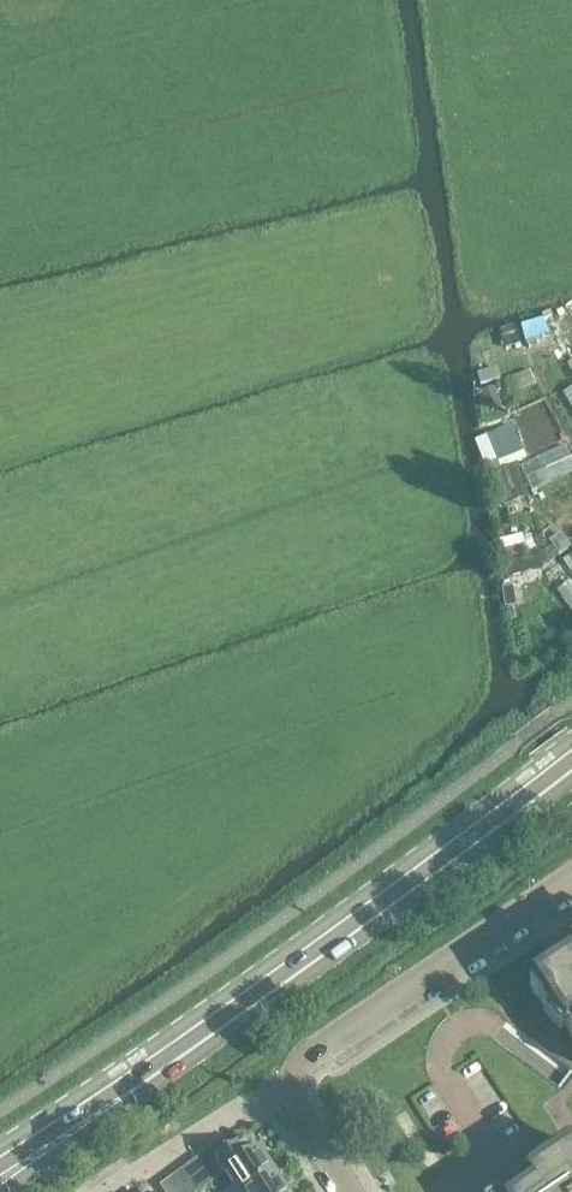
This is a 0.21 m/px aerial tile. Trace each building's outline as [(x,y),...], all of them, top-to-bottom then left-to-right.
[(542,317),(523,323),(530,343),(549,337),(542,317)] [(515,328),(500,333),(505,348),(520,343),(515,328)] [(498,368),(477,374),(480,385),(501,379),(498,368)] [(496,387),(479,391),(482,405),(499,401),(496,387)] [(523,408),(529,423),(553,412),(547,398),(523,408)] [(513,425),(475,441),(489,475),(527,458),(513,425)] [(517,465),(494,473),(506,506),(529,497),(517,465)] [(539,552),(503,562),(507,579),(544,568),(539,552)] [(563,561),(571,573),(571,555),(563,561)] [(561,587),(571,608),(571,581),(561,587)] [(513,587),(503,589),(506,608),(516,606),(513,587)] [(560,956),(565,964),(531,986),(547,1011),(554,1006),(567,1025),(566,1026),(571,1035),(571,948),(560,956)] [(571,1079),(562,1090),(542,1103),(568,1143),(570,1142),(571,1144),(571,1078),(571,1079)] [(225,1153),(233,1166),(225,1171),(239,1191),(246,1191),(277,1172),(260,1147),(253,1152),(245,1140),(225,1153)] [(233,1166),(225,1153),(217,1142),(205,1151),(222,1173),(225,1171),(233,1166)] [(528,1179),(508,1191),(571,1191),(571,1146),(569,1142),(545,1158),(549,1165),(528,1179)] [(210,1181),(222,1173),(205,1151),(194,1159),(210,1181)] [(199,1190),(210,1181),(194,1159),(183,1167),(199,1190)] [(199,1190),(183,1167),(171,1175),(184,1191),(196,1191),(199,1190)] [(277,1172),(246,1191),(290,1191),(277,1172)] [(171,1175),(160,1184),(166,1191),(184,1191),(171,1175)]
